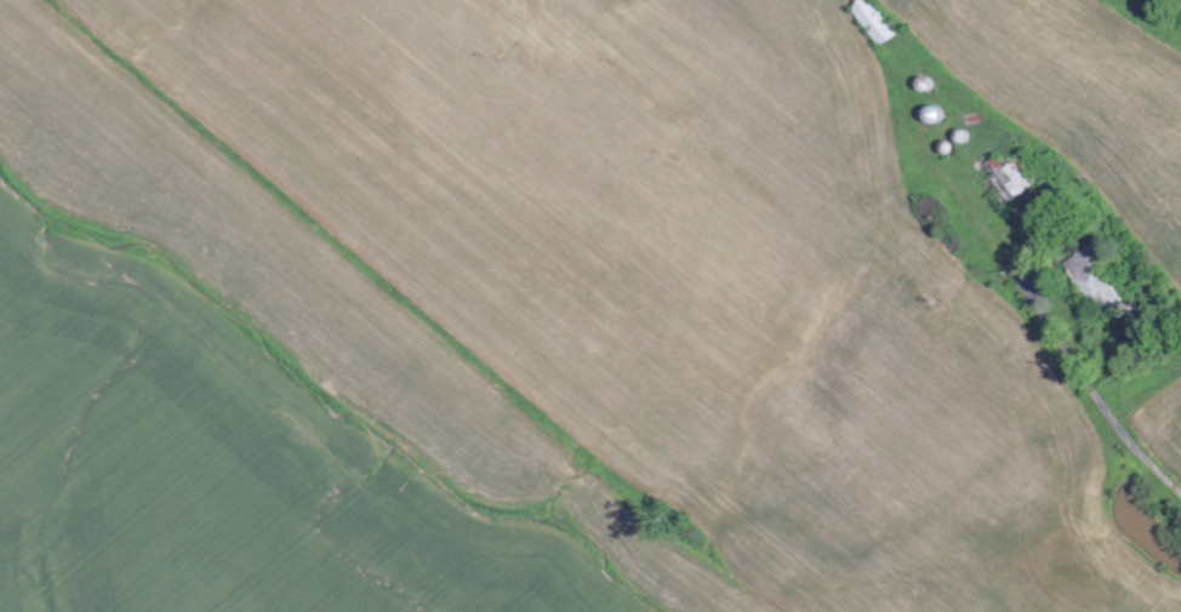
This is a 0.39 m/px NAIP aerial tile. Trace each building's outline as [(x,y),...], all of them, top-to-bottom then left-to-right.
[(905,34),(878,0),(870,0),(858,9),(888,47),(905,34)] [(1132,303),(1095,249),(1072,264),(1102,308),(1109,304),(1116,314),(1132,303)]
